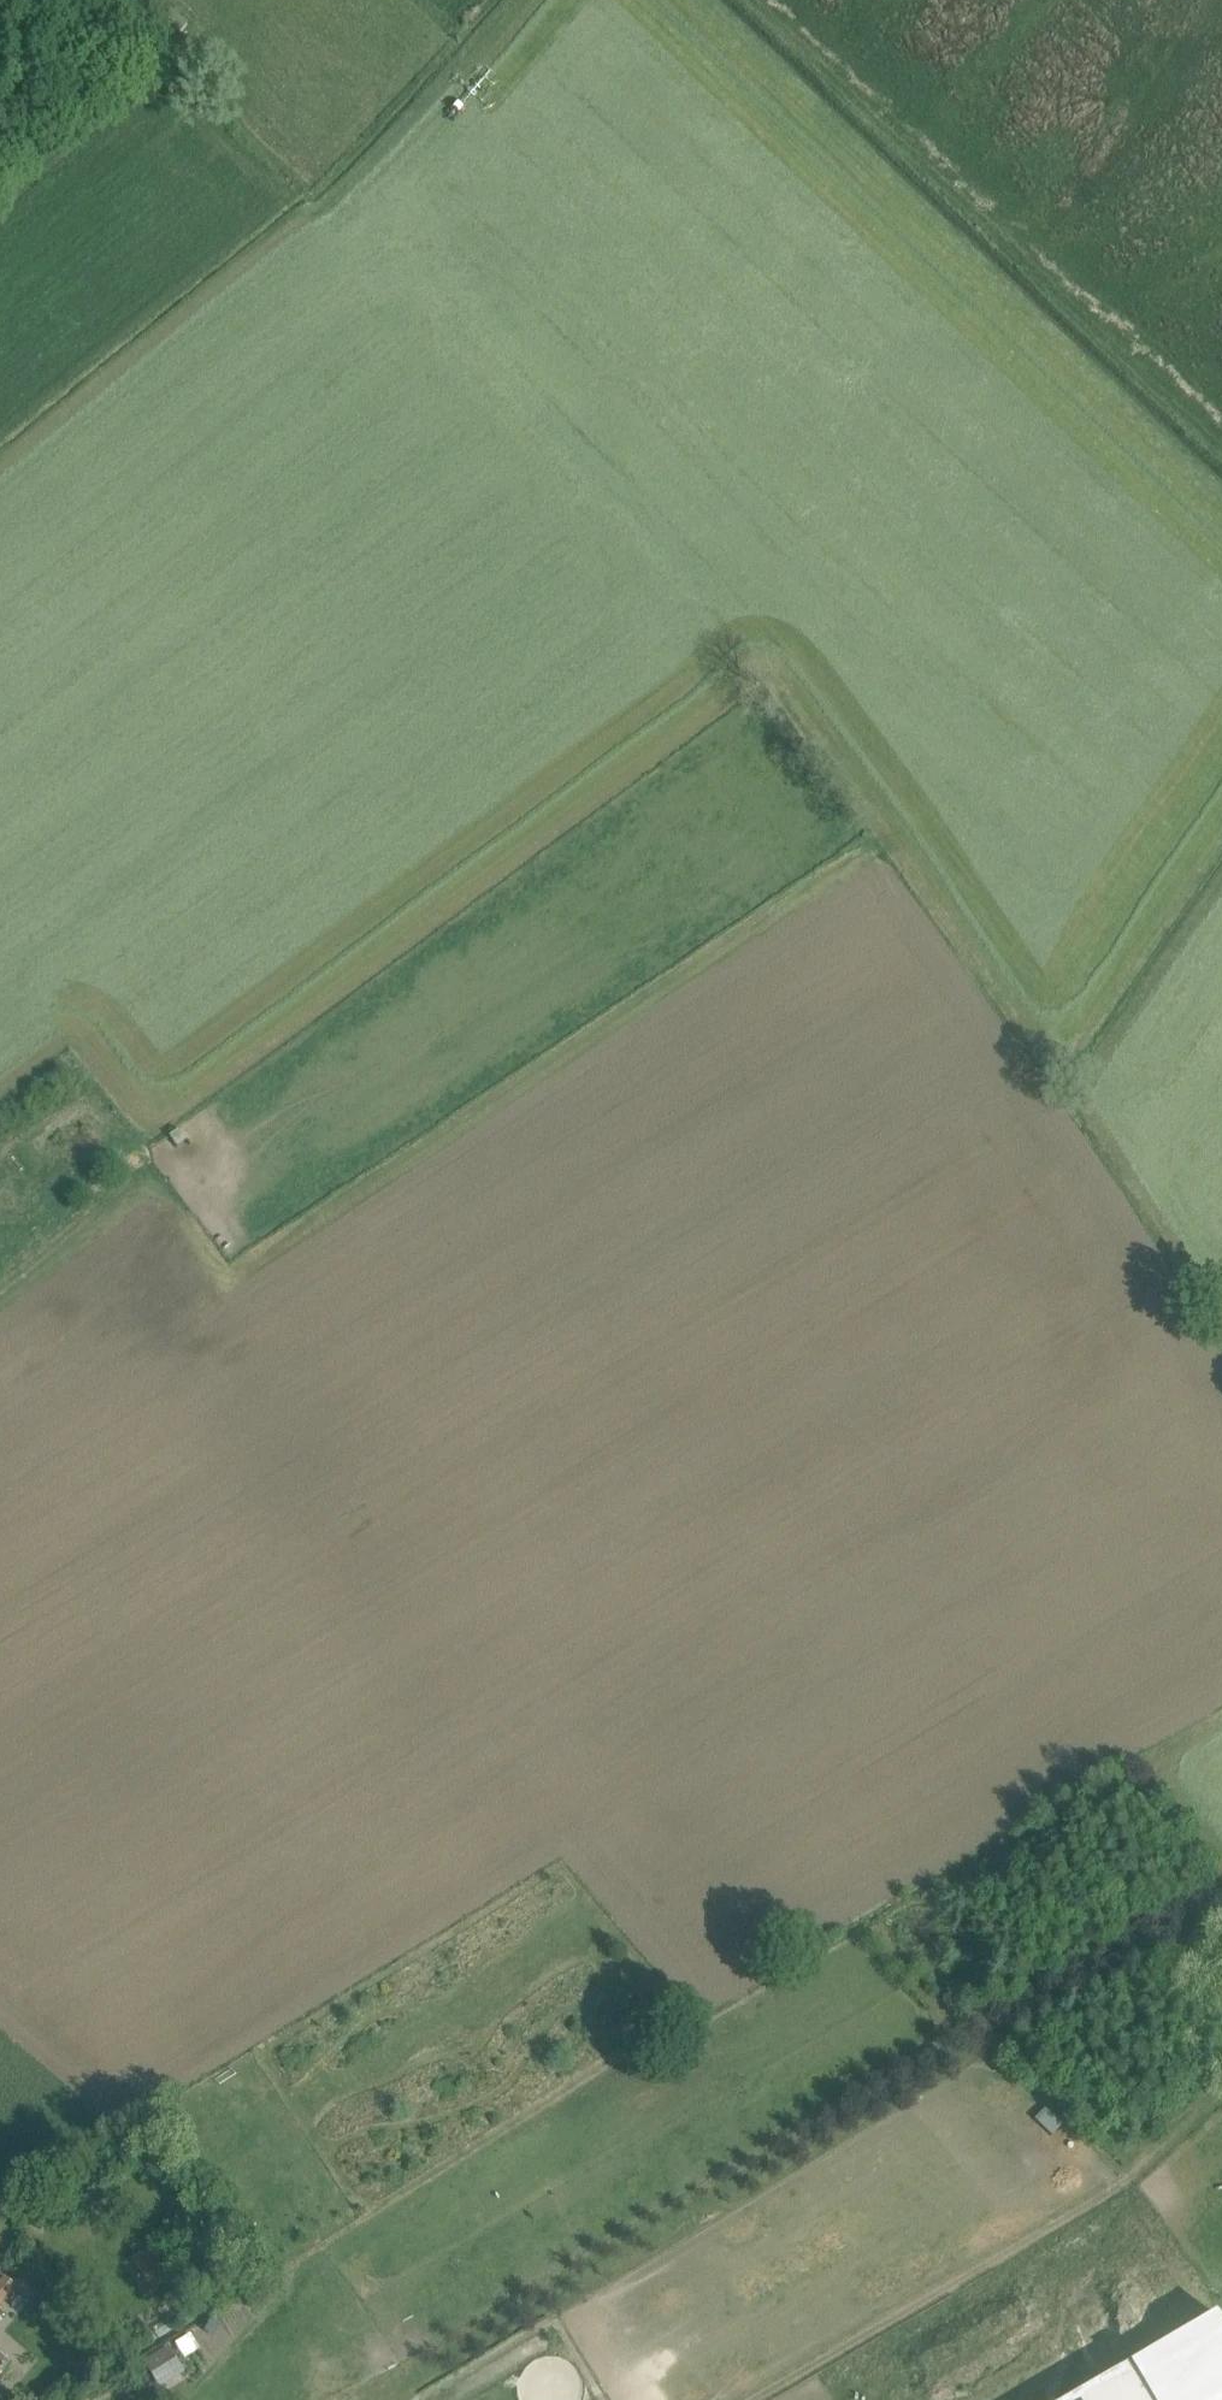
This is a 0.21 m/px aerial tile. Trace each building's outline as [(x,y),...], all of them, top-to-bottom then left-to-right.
[(1215,2314),(1128,2365),(1067,2399),(1221,2399),(1221,2323),(1215,2314)] [(184,2370),(168,2346),(143,2362),(158,2386),(184,2370)] [(4,2369),(3,2369),(10,2361),(0,2353),(0,2373),(4,2369)]
